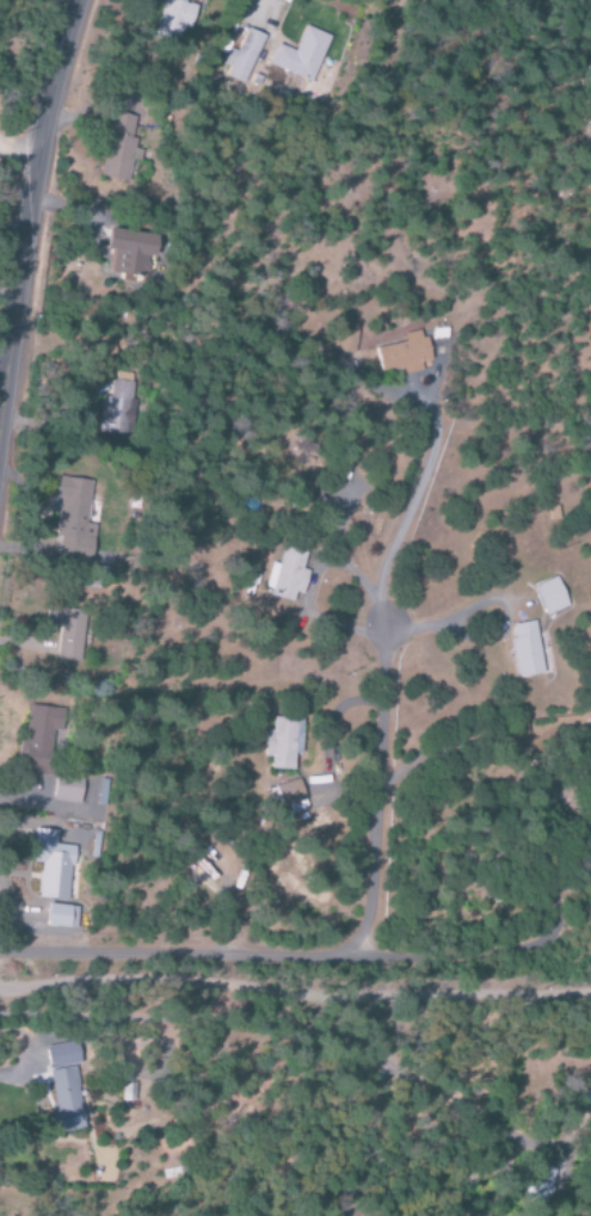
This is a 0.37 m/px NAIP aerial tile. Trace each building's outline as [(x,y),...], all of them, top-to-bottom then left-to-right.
[(152,36),(178,43),(182,27),(190,29),(196,6),(185,3),(186,0),(162,0),(152,36)] [(266,66),(310,83),(329,36),(303,26),(293,51),(275,44),(266,66)] [(222,64),(230,68),(226,77),(242,84),(264,36),(246,28),(235,51),(229,48),(222,64)] [(590,109),(582,139),(590,142),(590,109)] [(137,118),(113,112),(98,175),(126,182),(131,160),(139,161),(141,151),(130,149),(137,118)] [(152,236),(103,228),(100,249),(111,251),(107,274),(145,280),(152,236)] [(354,353),(357,325),(341,322),(337,351),(354,353)] [(401,368),(402,375),(421,371),(419,363),(427,362),(422,331),(401,334),(403,343),(374,348),(378,372),(401,368)] [(101,397),(99,433),(124,435),(125,425),(133,426),(136,382),(111,380),(110,397),(101,397)] [(90,482),(54,477),(52,498),(58,499),(53,540),(59,540),(56,557),(90,562),(95,525),(85,524),(90,482)] [(291,602),(293,593),(302,595),(307,571),(301,570),(305,552),(282,547),(277,565),(270,563),(263,596),(291,602)] [(532,585),(541,616),(566,608),(557,578),(532,585)] [(79,661),(83,612),(59,610),(55,660),(79,661)] [(541,675),(535,622),(509,624),(515,678),(541,675)] [(51,730),(60,731),(62,709),(26,706),(20,773),(47,775),(51,730)] [(262,758),(269,758),(268,770),(292,771),(293,754),(300,754),(301,718),(271,718),(271,731),(263,731),(262,758)] [(50,801),(77,805),(82,776),(54,772),(50,801)] [(291,815),(306,809),(296,779),(267,789),(274,809),(287,804),(291,815)] [(36,899),(68,901),(72,846),(54,845),(56,831),(33,830),(30,864),(39,864),(36,899)] [(43,926),(75,931),(78,908),(46,904),(43,926)] [(41,1047),(56,1133),(84,1129),(73,1064),(78,1063),(75,1041),(41,1047)] [(526,1208),(545,1213),(557,1169),(538,1164),(526,1208)]
